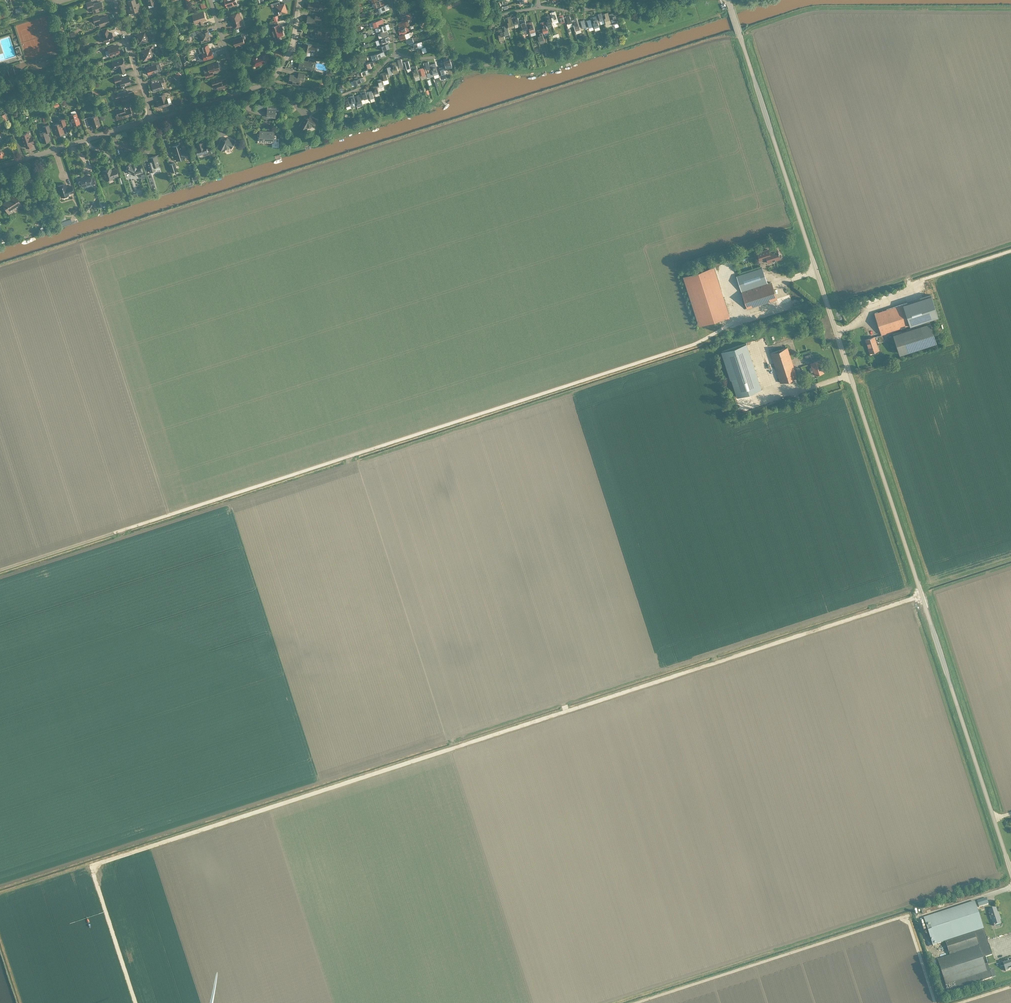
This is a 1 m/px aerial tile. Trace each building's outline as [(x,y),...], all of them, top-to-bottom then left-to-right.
[(92,0),(86,2),(88,8),(91,7),(92,8),(93,12),(103,9),(100,1),(93,4),(92,0)] [(128,13),(141,9),(139,4),(136,5),(135,0),(130,0),(128,1),(129,5),(126,6),(128,13)] [(324,0),(313,0),(313,1),(309,0),(307,11),(308,8),(318,10),(319,5),(323,6),(324,0)] [(278,15),(287,12),(284,2),(280,4),(279,1),(272,3),(273,6),(275,5),(278,15)] [(389,9),(388,4),(378,7),(380,12),(389,9)] [(397,9),(398,14),(408,11),(406,6),(397,9)] [(203,11),(192,14),(195,23),(199,22),(200,24),(203,23),(202,21),(206,19),(203,11)] [(243,24),(239,11),(229,14),(233,27),(243,24)] [(553,24),(558,22),(555,11),(550,13),(553,24)] [(410,12),(407,13),(400,15),(402,20),(412,17),(410,12)] [(613,24),(618,22),(615,12),(610,14),(613,24)] [(320,21),(322,15),(315,13),(315,17),(307,15),(306,23),(316,25),(317,20),(320,21)] [(98,14),(92,16),(94,22),(97,21),(99,22),(100,26),(109,23),(107,15),(99,18),(98,14)] [(509,28),(515,26),(511,16),(506,18),(509,28)] [(594,28),(599,26),(596,16),(591,17),(594,28)] [(524,33),(529,32),(524,18),(520,20),(523,29),(522,29),(524,33)] [(408,19),(404,20),(402,21),(398,22),(399,27),(409,24),(408,19)] [(576,33),(581,31),(577,19),(572,20),(576,33)] [(283,34),(281,29),(280,30),(278,24),(269,27),(270,31),(272,30),(274,37),(275,37),(275,40),(274,40),(275,40),(281,38),(280,38),(280,36),(280,35),(283,34)] [(505,37),(511,35),(508,24),(502,26),(505,37)] [(106,28),(101,30),(103,35),(101,35),(103,42),(113,39),(111,32),(108,33),(106,28)] [(201,43),(211,40),(208,29),(202,31),(202,28),(196,30),(197,34),(198,33),(201,43)] [(500,40),(506,38),(503,28),(497,30),(500,40)] [(324,40),(326,30),(317,29),(317,32),(313,31),(312,34),(315,35),(314,38),(324,40)] [(242,36),(233,39),(235,45),(239,44),(239,45),(240,45),(241,45),(242,44),(242,43),(245,43),(243,39),(245,38),(244,35),(248,34),(247,31),(241,33),(242,36)] [(138,43),(147,40),(144,32),(135,35),(138,43)] [(312,44),(304,42),(303,47),(304,47),(303,49),(302,53),(305,54),(306,54),(307,55),(308,54),(310,54),(311,51),(314,52),(315,45),(312,44)] [(204,59),(214,56),(211,49),(210,50),(208,44),(202,46),(204,52),(202,52),(204,59)] [(110,56),(120,52),(118,47),(115,47),(114,45),(107,47),(108,49),(104,50),(106,56),(109,55),(110,56)] [(152,57),(149,48),(141,51),(143,59),(152,57)] [(262,63),(270,60),(267,53),(256,56),(256,55),(253,56),(257,68),(263,66),(262,63)] [(447,57),(443,58),(446,67),(452,65),(450,58),(447,59),(447,57)] [(119,72),(125,70),(123,65),(124,65),(122,58),(111,61),(114,68),(118,67),(119,72)] [(314,62),(314,59),(308,58),(308,61),(300,59),(298,67),(310,70),(311,62),(314,62)] [(401,59),(396,60),(399,71),(404,69),(401,59)] [(152,65),(146,67),(148,74),(157,71),(155,64),(159,63),(158,60),(151,62),(152,65)] [(427,77),(432,75),(428,61),(423,63),(427,77)] [(218,62),(208,65),(209,68),(204,69),(206,76),(213,74),(212,71),(220,69),(218,62)] [(435,63),(430,64),(433,75),(438,73),(435,63)] [(417,65),(411,66),(414,77),(420,75),(417,65)] [(12,67),(6,69),(9,76),(15,74),(12,67)] [(303,80),(305,73),(298,72),(298,76),(290,74),(288,82),(298,84),(299,79),(303,80)] [(130,83),(128,76),(120,78),(119,75),(113,77),(115,83),(118,82),(120,82),(121,86),(130,83)] [(157,81),(151,83),(153,91),(163,88),(161,82),(164,81),(162,76),(156,78),(157,81)] [(365,80),(364,77),(353,80),(355,85),(359,84),(358,82),(365,80)] [(218,78),(211,80),(213,86),(217,85),(218,89),(228,86),(225,79),(221,81),(220,80),(219,80),(218,78)] [(122,102),(125,101),(135,98),(133,91),(127,93),(126,89),(114,93),(116,98),(121,97),(122,102)] [(362,103),(368,101),(365,91),(360,92),(362,99),(361,99),(362,103)] [(160,100),(156,101),(159,107),(169,104),(166,97),(165,98),(164,94),(158,96),(159,99),(160,100)] [(317,99),(312,102),(314,105),(310,108),(312,112),(316,108),(315,107),(320,103),(317,99)] [(267,116),(275,117),(275,110),(280,110),(280,106),(275,105),(274,109),(267,109),(267,116)] [(122,117),(132,114),(130,108),(124,109),(123,106),(115,109),(117,115),(121,113),(122,117)] [(77,116),(81,115),(79,109),(76,110),(76,112),(69,115),(71,121),(69,121),(69,122),(70,126),(72,125),(80,123),(77,116)] [(92,127),(100,124),(97,114),(90,117),(90,116),(83,118),(86,125),(91,123),(92,127)] [(317,120),(310,116),(309,117),(308,117),(306,117),(306,118),(304,117),(300,125),(307,130),(308,128),(309,128),(311,127),(312,126),(313,127),(317,120)] [(61,125),(65,124),(64,118),(57,120),(58,123),(52,125),(56,135),(63,132),(61,125)] [(47,131),(50,130),(48,124),(42,126),(43,130),(43,131),(39,133),(40,137),(39,137),(39,138),(39,139),(40,139),(40,140),(41,140),(42,142),(50,140),(47,131)] [(273,142),(274,131),(260,131),(259,141),(273,142)] [(31,143),(33,142),(32,138),(30,139),(28,132),(20,134),(24,145),(25,144),(26,147),(32,145),(31,143)] [(222,138),(217,147),(224,151),(226,148),(227,148),(228,147),(229,147),(231,148),(235,141),(227,137),(226,138),(225,138),(224,139),(223,139),(222,138)] [(203,154),(204,155),(208,154),(212,152),(210,147),(207,148),(206,145),(204,145),(203,141),(194,143),(198,155),(203,153),(203,154)] [(181,150),(181,147),(180,144),(172,146),(175,154),(173,155),(174,159),(176,159),(179,158),(180,159),(183,158),(183,157),(184,157),(183,155),(187,154),(185,149),(181,150)] [(150,161),(146,162),(149,171),(155,169),(160,168),(156,155),(148,157),(150,161)] [(176,170),(174,162),(168,164),(171,172),(176,170)] [(135,165),(133,165),(129,163),(127,166),(126,167),(125,170),(133,175),(143,172),(142,169),(142,168),(141,167),(140,164),(135,165)] [(110,168),(102,170),(103,173),(102,174),(103,176),(104,176),(105,180),(113,177),(113,176),(118,175),(116,169),(111,170),(110,168)] [(21,183),(30,180),(27,170),(17,173),(21,183)] [(96,183),(94,177),(91,178),(90,174),(85,176),(85,175),(78,177),(79,180),(79,181),(78,181),(79,184),(80,184),(81,184),(81,187),(91,184),(92,185),(96,183)] [(74,192),(72,185),(67,186),(65,182),(57,185),(61,197),(69,194),(69,193),(74,192)] [(17,207),(22,204),(14,192),(3,198),(5,200),(1,202),(8,214),(17,208),(17,207)] [(757,252),(760,260),(766,258),(768,262),(780,258),(780,257),(781,257),(781,256),(780,253),(779,253),(778,252),(779,252),(779,251),(778,252),(777,249),(769,252),(768,249),(757,252)] [(728,314),(713,266),(684,275),(699,323),(728,314)] [(762,267),(737,275),(742,291),(767,283),(762,267)] [(767,283),(742,291),(747,308),(777,298),(771,281),(767,283)] [(902,303),(909,325),(938,316),(931,294),(902,303)] [(881,334),(889,331),(901,328),(905,326),(909,325),(902,303),(875,313),(881,334)] [(906,329),(905,326),(901,328),(901,330),(893,333),(899,352),(936,340),(930,321),(906,329)] [(878,349),(875,339),(879,338),(878,335),(874,336),(865,339),(870,352),(878,349)] [(761,388),(746,342),(722,350),(737,396),(761,388)] [(780,382),(797,376),(787,347),(770,352),(780,382)] [(815,375),(823,372),(821,364),(822,364),(820,359),(810,363),(813,371),(814,371),(815,375)] [(933,945),(946,941),(946,942),(974,932),(984,929),(975,902),(924,918),(933,945)] [(997,913),(996,910),(996,908),(989,910),(990,913),(989,913),(991,919),(992,919),(994,925),(1001,923),(999,917),(1000,917),(998,912),(997,913)] [(985,957),(992,954),(984,929),(974,932),(979,947),(983,957),(985,957)] [(946,942),(950,956),(979,947),(974,932),(946,942)] [(946,985),(987,972),(985,965),(988,964),(985,957),(983,957),(979,947),(950,956),(938,960),(946,985)] [(1010,969),(1010,961),(1006,962),(1005,959),(999,961),(1001,966),(1004,965),(1006,971),(1010,969)] [(946,985),(948,991),(992,977),(988,964),(985,965),(987,972),(946,985)]
